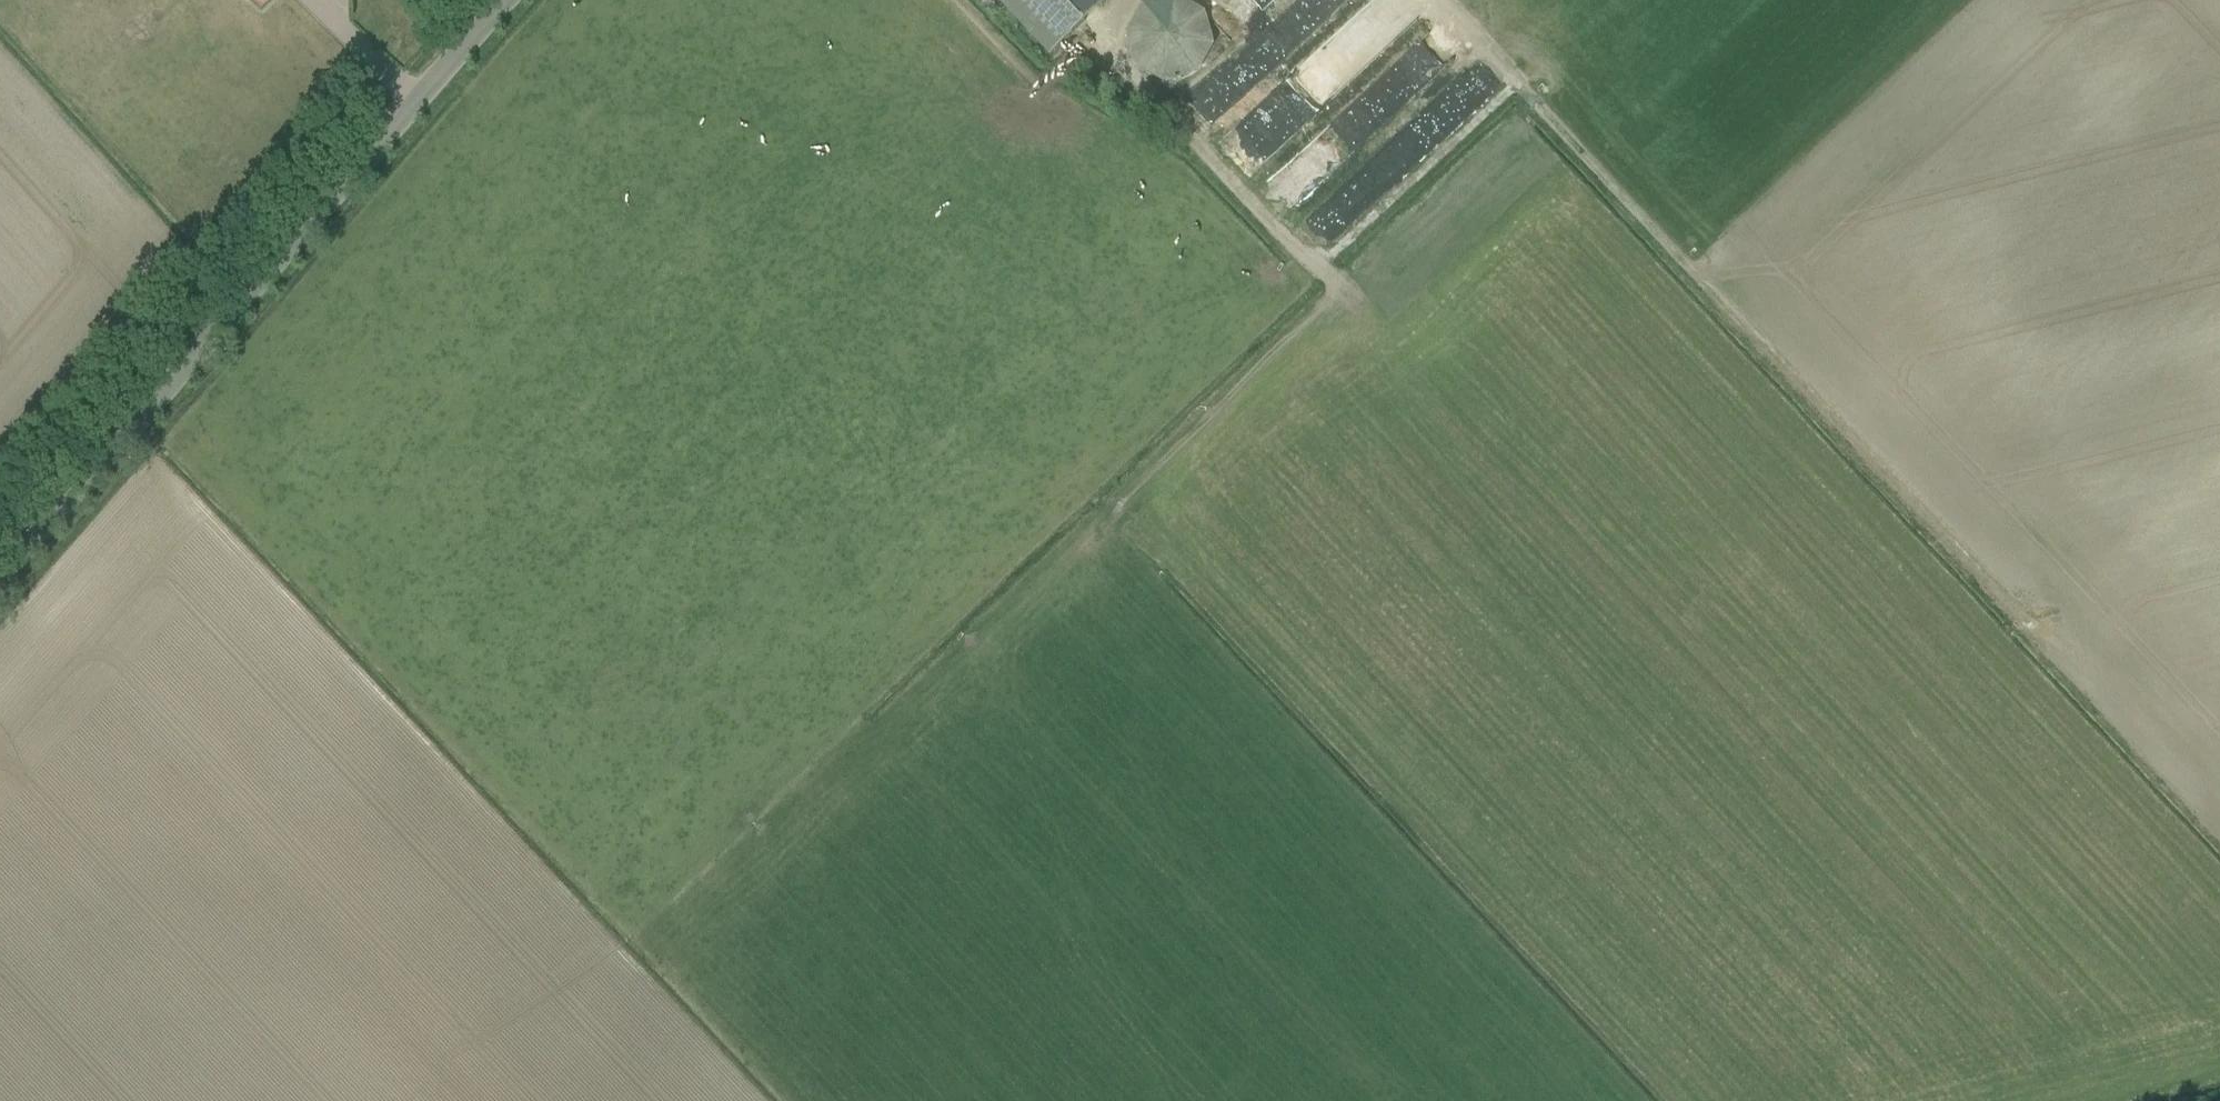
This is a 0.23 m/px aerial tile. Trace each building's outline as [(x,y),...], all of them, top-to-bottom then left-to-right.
[(1048,54),(1107,0),(998,0),(1048,54)] [(1165,84),(1197,75),(1213,45),(1204,12),(1183,0),(1159,0),(1142,5),(1125,35),(1135,67),(1165,84)] [(1294,0),(1218,0),(1249,38),(1294,0)] [(1367,189),(1388,201),(1415,154),(1387,138),(1368,169),(1376,174),(1367,189)]
